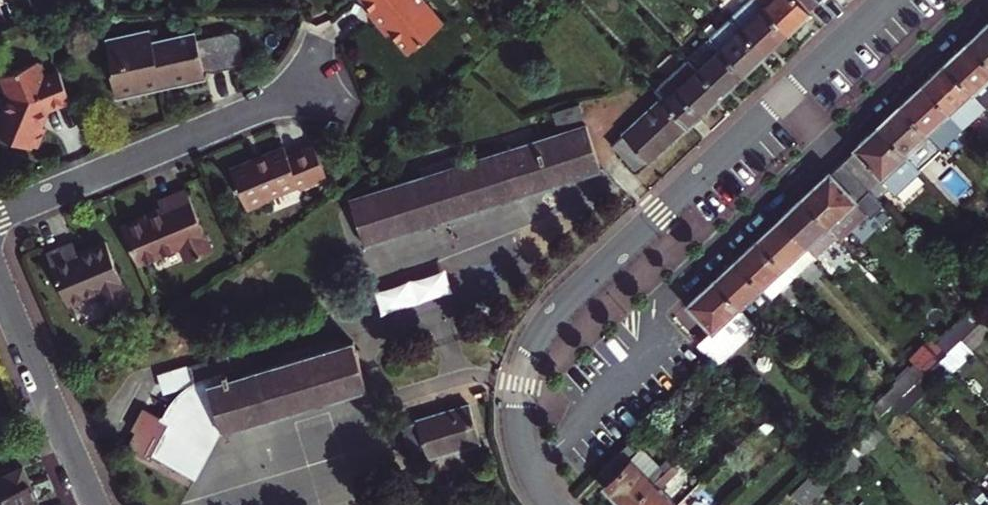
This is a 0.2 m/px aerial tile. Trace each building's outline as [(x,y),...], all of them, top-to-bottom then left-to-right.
[(372,9),(377,15),(374,17),(389,35),(392,32),(403,46),(416,47),(445,23),(425,0),(365,0),(372,9)] [(730,16),(766,54),(789,33),(757,0),(747,0),(730,16)] [(817,0),(757,0),(789,33),(812,12),(811,11),(820,3),(817,0)] [(377,15),(372,9),(369,12),(374,17),(377,15)] [(709,36),(745,74),(766,54),(730,16),(709,36)] [(969,42),(987,63),(987,24),(969,42)] [(140,87),(141,90),(162,86),(161,81),(171,79),(172,83),(206,77),(205,72),(235,66),(239,62),(242,57),(243,52),(243,46),(241,41),(238,37),(234,33),(229,31),(197,38),(196,32),(153,41),(150,31),(107,40),(113,70),(111,71),(115,92),(140,87)] [(723,94),(745,74),(709,36),(687,56),(723,94)] [(969,42),(946,64),(987,108),(987,63),(969,42)] [(723,94),(687,56),(655,87),(659,92),(665,98),(690,125),(723,94)] [(44,126),(40,125),(48,108),(52,110),(73,101),(61,71),(46,77),(39,61),(3,75),(11,95),(0,119),(0,133),(32,147),(34,144),(40,146),(48,128),(44,126)] [(965,128),(987,108),(946,64),(943,66),(924,84),(965,127),(965,128)] [(140,87),(115,92),(116,97),(173,86),(172,83),(171,79),(161,81),(162,86),(141,90),(140,87)] [(655,96),(659,92),(655,87),(651,83),(646,87),(655,96)] [(965,127),(924,84),(902,104),(943,147),(965,127)] [(640,172),(690,125),(665,98),(614,145),(640,172)] [(578,102),(551,111),(556,124),(583,115),(578,102)] [(920,169),(943,147),(902,104),(879,126),(920,169)] [(44,126),(52,110),(48,108),(40,125),(44,126)] [(443,160),(447,170),(350,201),(365,244),(470,210),(599,168),(586,124),(501,152),(499,146),(478,152),(480,158),(465,163),(462,154),(443,160)] [(923,172),(920,169),(879,126),(855,148),(857,151),(845,162),(871,190),(879,199),(891,188),(898,195),(923,172)] [(257,161),(251,159),(230,168),(248,210),(271,200),(269,198),(298,185),(300,188),(314,182),(313,178),(326,173),(314,144),(288,154),(284,145),(267,152),(269,156),(257,161)] [(267,152),(251,159),(257,161),(269,156),(267,152)] [(871,190),(845,162),(833,173),(830,171),(803,197),(829,225),(831,227),(859,201),(871,190)] [(125,227),(140,263),(182,245),(189,261),(213,251),(188,190),(161,201),(163,207),(165,210),(148,217),(125,227)] [(829,225),(803,197),(781,217),(808,245),(829,225)] [(831,227),(839,236),(845,242),(873,215),(859,201),(831,227)] [(146,214),(148,217),(165,210),(163,207),(146,214)] [(785,266),(808,245),(781,217),(759,238),(785,266)] [(829,225),(808,245),(818,256),(839,236),(831,227),(829,225)] [(764,286),(785,266),(759,238),(742,255),(738,258),(764,286)] [(70,302),(102,289),(111,312),(133,302),(121,273),(124,267),(118,265),(107,239),(80,250),(76,241),(49,252),(70,302)] [(785,266),(796,278),(818,256),(808,245),(785,266)] [(764,286),(738,258),(715,279),(741,307),(764,286)] [(764,286),(775,297),(796,278),(785,266),(764,286)] [(716,330),(741,307),(715,279),(688,305),(712,331),(699,343),(714,358),(719,363),(734,349),(731,346),(716,330)] [(741,307),(756,322),(761,317),(758,313),(775,297),(764,286),(741,307)] [(756,322),(741,307),(716,330),(731,346),(756,322)] [(963,336),(981,320),(970,310),(952,327),(962,338),(963,336)] [(950,368),(973,347),(963,336),(962,338),(947,352),(941,358),(950,368)] [(206,380),(223,432),(340,395),(368,386),(355,342),(237,378),(231,380),(224,357),(217,359),(201,364),(206,380)] [(929,388),(950,368),(941,358),(926,372),(924,374),(920,378),(929,388)] [(920,378),(924,374),(913,363),(893,382),(904,393),(920,378)] [(907,409),(929,388),(920,378),(904,393),(897,399),(907,409)] [(155,453),(158,455),(197,477),(223,432),(206,380),(201,382),(196,384),(191,387),(187,390),(183,394),(179,398),(176,402),(173,407),(166,420),(171,423),(155,453)] [(885,430),(907,409),(897,399),(883,413),(875,420),(885,430)] [(470,404),(404,424),(416,464),(482,444),(470,404)] [(154,461),(158,455),(155,453),(171,423),(166,420),(148,410),(136,430),(140,433),(132,448),(154,461)] [(597,471),(607,481),(601,487),(619,504),(630,504),(669,468),(670,467),(665,461),(659,467),(641,448),(636,452),(626,442),(615,453),(597,471)] [(0,478),(0,504),(41,504),(24,467),(0,478)] [(669,468),(630,504),(676,504),(660,488),(676,472),(670,467),(669,468)] [(802,504),(817,504),(832,491),(815,474),(792,495),(802,504)]
